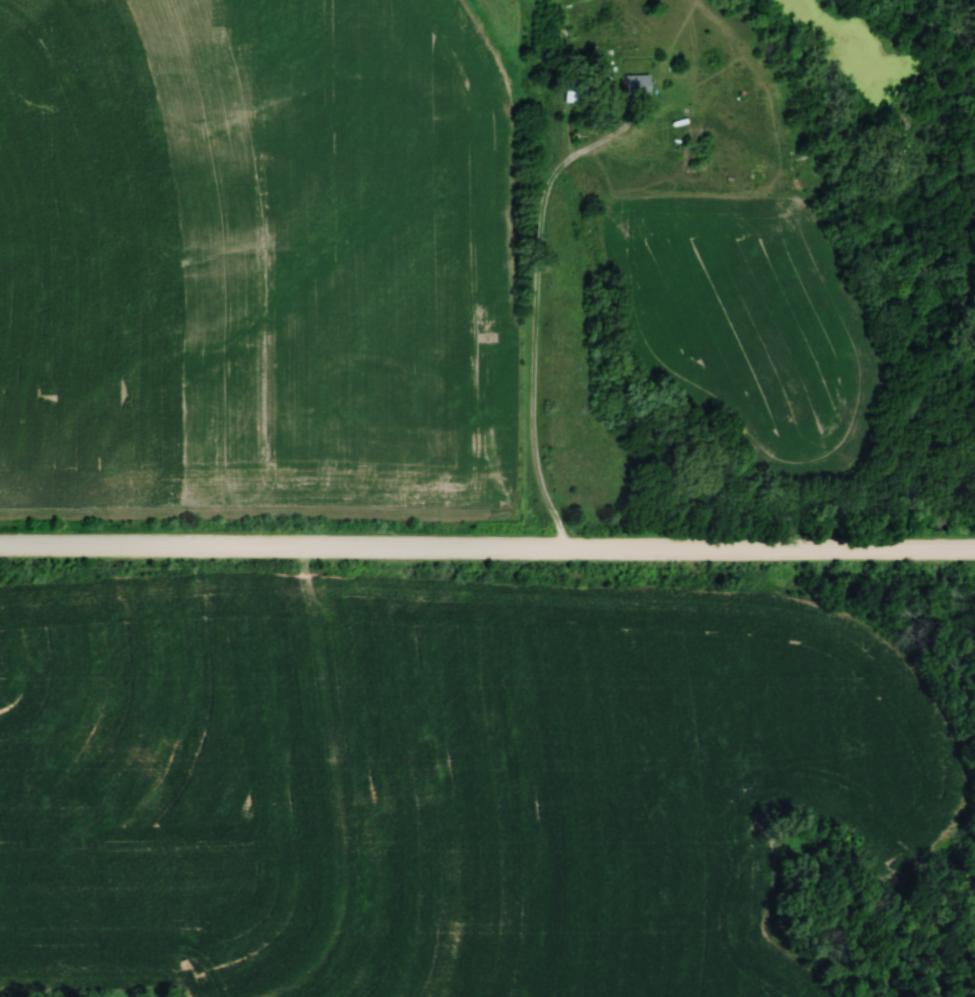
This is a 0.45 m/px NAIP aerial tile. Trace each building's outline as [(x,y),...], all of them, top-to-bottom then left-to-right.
[(617,94),(640,94),(640,74),(617,74),(617,94)] [(557,102),(581,102),(581,80),(557,80),(557,102)]
